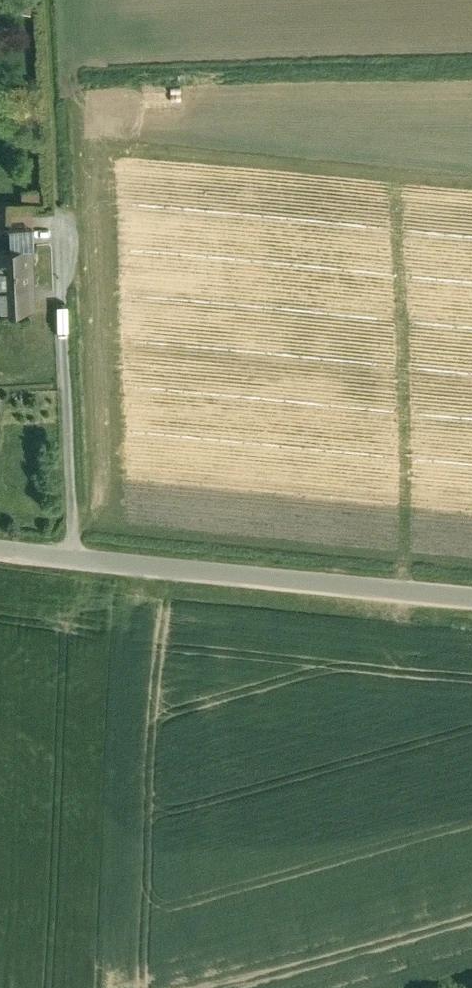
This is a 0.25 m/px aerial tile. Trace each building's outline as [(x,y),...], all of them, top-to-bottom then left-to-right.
[(32,225),(7,226),(8,244),(11,244),(28,243),(29,246),(33,246),(32,225)] [(11,244),(8,244),(0,244),(0,284),(4,284),(5,306),(27,305),(26,283),(30,282),(29,246),(28,243),(11,244)]
